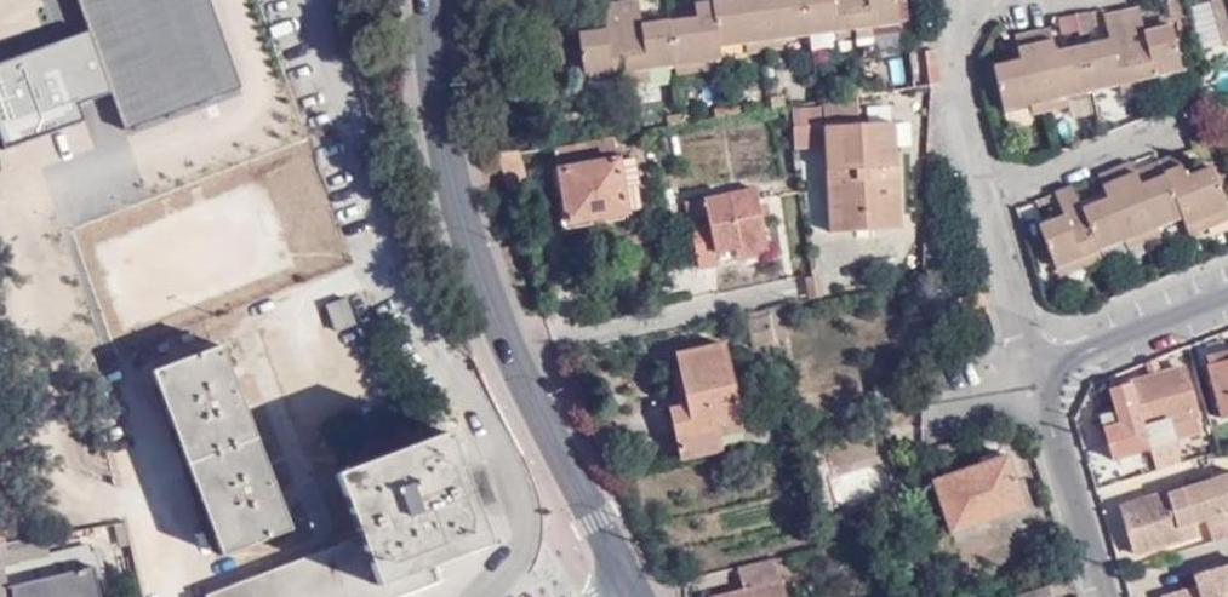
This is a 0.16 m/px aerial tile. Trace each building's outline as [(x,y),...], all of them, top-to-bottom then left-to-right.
[(692,14),(639,22),(635,0),(615,0),(599,2),(601,27),(575,31),(581,75),(609,71),(610,80),(645,76),(644,66),(698,58),(699,68),(719,65),(716,42),(741,38),(744,48),(778,45),(777,34),(831,26),(832,36),(867,31),(866,21),(892,18),(889,0),(691,0),(692,14)] [(1224,43),(1227,41),(1227,0),(1211,0),(1224,43)] [(998,62),(1001,77),(1116,62),(1140,57),(1175,47),(1169,22),(1143,28),(1138,4),(1104,11),(1108,37),(1059,48),(1054,23),(1019,32),(1023,56),(998,62)] [(1098,23),(1095,9),(1075,12),(1079,32),(1085,31),(1098,23)] [(1116,62),(1001,77),(1008,107),(1033,101),(1036,110),(1071,103),(1069,93),(1120,82),(1122,91),(1154,84),(1152,74),(1179,68),(1175,47),(1140,57),(1116,62)] [(826,124),(860,123),(860,101),(826,103),(826,107),(826,124)] [(827,145),(826,124),(826,107),(794,108),(795,146),(827,145)] [(894,122),(860,123),(826,124),(827,145),(830,231),(899,228),(894,122)] [(618,160),(613,135),(556,145),(568,222),(626,213),(626,209),(639,207),(633,158),(618,160)] [(1139,184),(1134,171),(1130,161),(1098,175),(1106,197),(1082,207),(1073,184),(1056,191),(1064,214),(1040,224),(1057,267),(1082,256),(1087,266),(1103,259),(1099,251),(1125,240),(1129,249),(1161,236),(1158,227),(1183,217),(1190,234),(1206,227),(1203,218),(1227,207),(1210,166),(1184,176),(1175,153),(1159,161),(1164,173),(1139,184)] [(1159,161),(1134,171),(1139,184),(1164,173),(1159,161)] [(703,197),(706,214),(708,223),(690,227),(699,266),(718,264),(716,251),(735,247),(767,240),(755,186),(703,197)] [(1227,207),(1203,218),(1206,227),(1227,217),(1227,210),(1227,207)] [(708,223),(706,214),(687,219),(690,227),(708,223)] [(770,254),(767,240),(735,247),(738,260),(770,254)] [(1082,256),(1057,267),(1061,277),(1087,266),(1082,256)] [(355,324),(346,299),(328,305),(337,331),(355,324)] [(753,345),(776,340),(769,315),(747,321),(753,345)] [(671,408),(677,436),(716,428),(715,419),(738,415),(722,344),(678,353),(687,405),(671,408)] [(223,556),(292,530),(222,346),(153,371),(223,556)] [(1207,367),(1220,418),(1227,416),(1227,361),(1207,367)] [(1109,388),(1115,410),(1118,423),(1103,427),(1113,458),(1174,440),(1169,423),(1195,415),(1181,367),(1109,388)] [(1118,423),(1115,410),(1100,414),(1103,427),(1118,423)] [(716,428),(718,438),(748,431),(744,413),(738,415),(715,419),(716,428)] [(716,428),(677,436),(681,458),(720,450),(718,438),(716,428)] [(342,543),(362,596),(398,596),(439,581),(434,565),(490,543),(448,432),(336,474),(359,536),(342,543)] [(1024,507),(1007,456),(925,484),(925,511),(942,505),(951,532),(1024,507)] [(1211,542),(1227,536),(1227,533),(1222,513),(1227,511),(1227,474),(1186,487),(1196,521),(1204,518),(1211,542)] [(1196,535),(1182,485),(1120,503),(1135,554),(1196,535)] [(46,536),(7,543),(0,544),(0,553),(4,566),(50,556),(46,536)] [(324,549),(341,596),(362,596),(342,543),(324,549)] [(91,546),(50,556),(4,566),(0,553),(0,596),(103,596),(91,546)] [(324,549),(207,596),(341,596),(324,549)] [(773,559),(737,567),(743,590),(715,596),(785,596),(773,559)] [(1219,569),(1217,565),(1195,572),(1199,586),(1163,596),(1227,596),(1227,566),(1219,569)] [(1019,596),(1054,596),(1051,584),(1019,594),(1019,596)]
